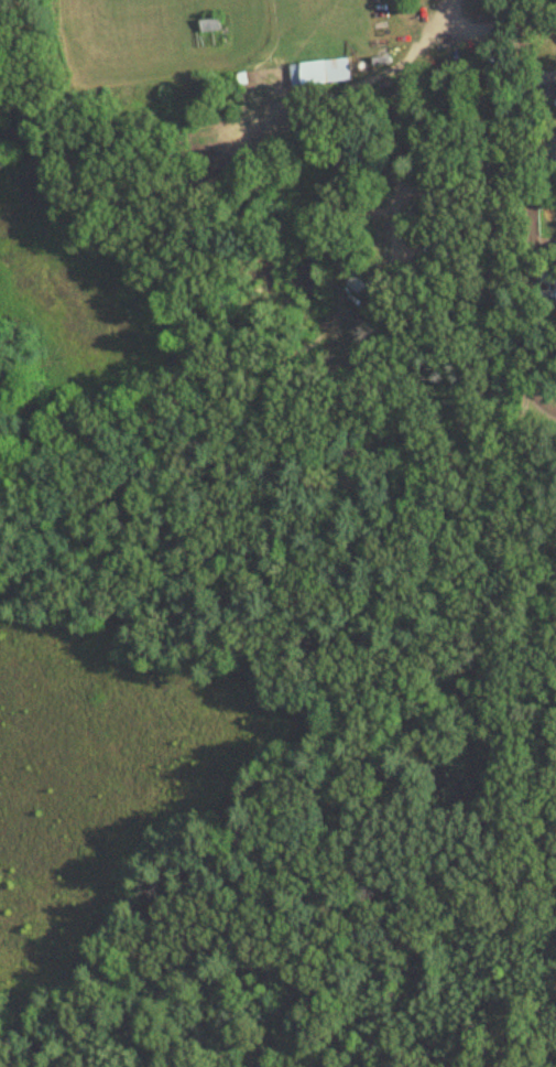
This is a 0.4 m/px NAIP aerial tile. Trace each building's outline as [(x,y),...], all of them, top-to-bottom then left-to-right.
[(221,32),(221,21),(203,21),(203,32),(221,32)] [(351,82),(349,60),(290,66),(292,88),(351,82)]
